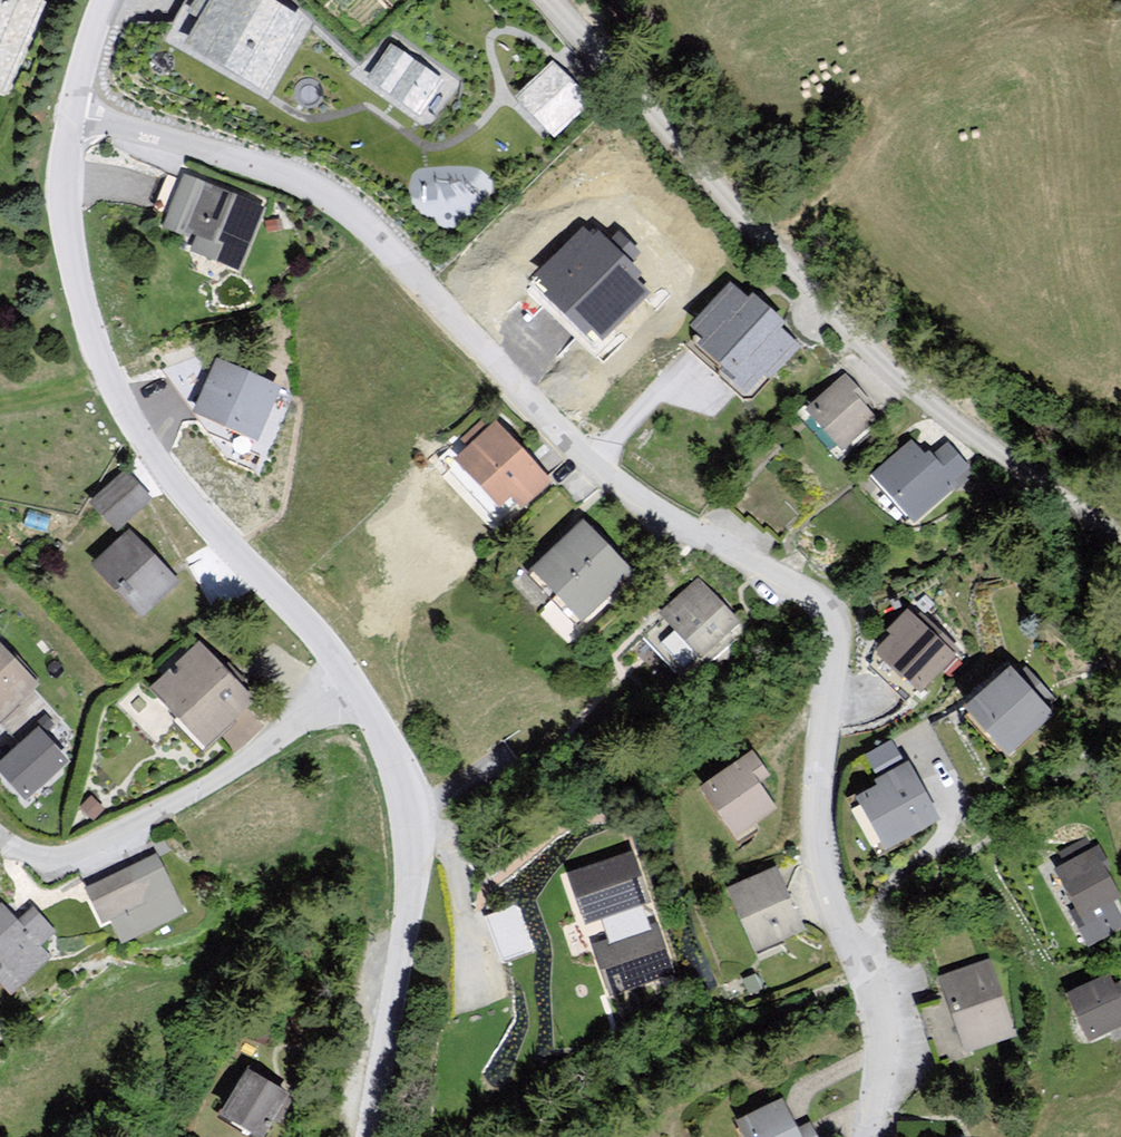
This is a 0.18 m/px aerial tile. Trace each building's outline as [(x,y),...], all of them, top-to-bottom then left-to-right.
[(18,0),(0,0),(0,93),(1,94),(41,11),(18,0)] [(304,25),(264,0),(214,0),(186,46),(262,93),(304,25)] [(392,45),(368,78),(420,115),(443,82),(392,45)] [(553,62),(517,95),(554,135),(590,102),(553,62)] [(265,211),(185,175),(164,221),(197,236),(190,251),(238,272),(265,211)] [(748,297),(731,281),(690,324),(702,335),(696,341),(752,394),(799,345),(778,326),(782,322),(752,292),(748,297)] [(282,389),(215,361),(192,414),(260,442),(282,389)] [(845,373),(806,406),(843,449),(877,420),(864,405),(869,401),(845,373)] [(496,421),(455,459),(502,510),(516,498),(523,506),(551,480),(496,421)] [(912,439),(872,473),(914,522),(959,484),(955,479),(968,468),(947,443),(934,454),(929,448),(924,453),(912,439)] [(152,500),(122,468),(88,499),(117,531),(152,500)] [(583,519),(532,569),(582,620),(633,570),(583,519)] [(143,623),(181,584),(130,534),(92,573),(143,623)] [(698,577),(659,613),(700,657),(739,621),(698,577)] [(917,616),(908,607),(887,630),(890,633),(876,649),(922,691),(961,650),(920,613),(917,616)] [(199,642),(149,690),(205,747),(255,699),(199,642)] [(1,722),(37,686),(0,649),(0,721),(1,722)] [(1011,665),(965,706),(1007,754),(1053,713),(1048,707),(1056,701),(1026,667),(1018,673),(1011,665)] [(0,765),(0,776),(25,804),(67,766),(36,732),(0,765)] [(753,752),(701,786),(736,838),(778,811),(760,784),(770,778),(753,752)] [(885,849),(939,820),(908,762),(874,780),(876,785),(856,795),(885,849)] [(1120,927),(1120,912),(1115,901),(1120,897),(1120,894),(1108,872),(1113,869),(1099,844),(1054,869),(1076,908),(1070,912),(1089,945),(1120,927)] [(627,849),(566,872),(586,926),(599,921),(607,942),(592,948),(611,999),(674,976),(655,926),(645,930),(638,909),(648,905),(627,849)] [(122,942),(182,911),(155,857),(88,891),(104,924),(111,921),(122,942)] [(802,941),(772,874),(726,899),(754,960),(802,941)] [(9,996),(49,959),(39,947),(54,933),(31,907),(17,920),(1,903),(0,904),(0,986),(9,996)] [(990,961),(940,977),(966,1053),(1015,1036),(990,961)] [(1066,993),(1088,1042),(1120,1027),(1120,983),(1120,982),(1115,984),(1110,974),(1066,993)] [(245,1074),(220,1118),(254,1136),(267,1136),(289,1099),(245,1074)] [(737,1121),(745,1136),(821,1136),(814,1122),(798,1130),(783,1099),(737,1121)]
